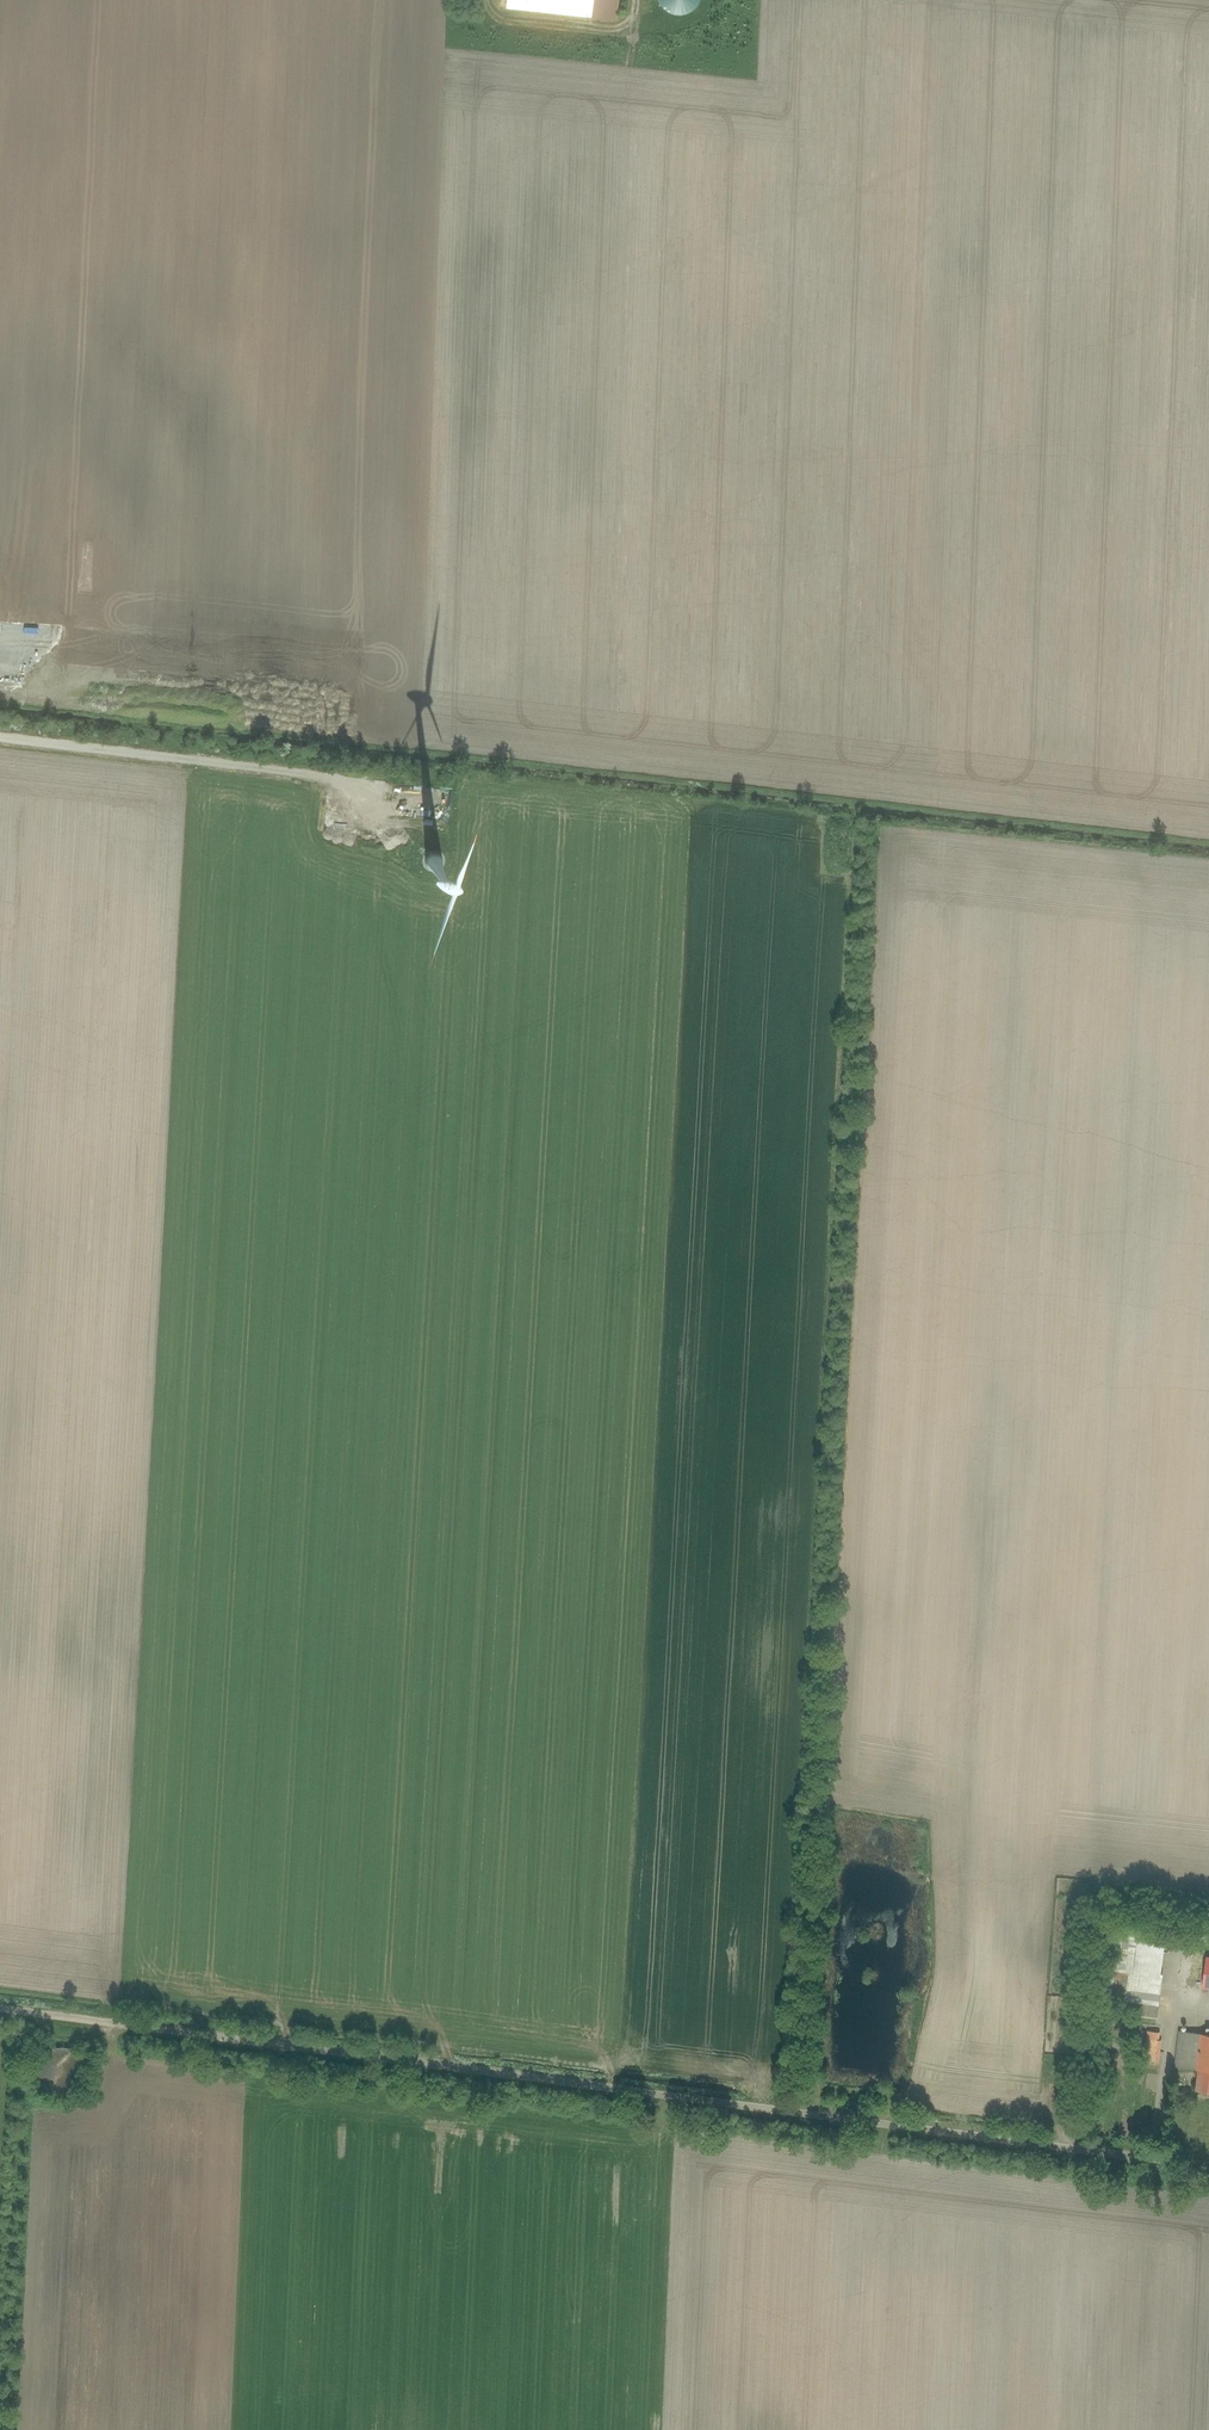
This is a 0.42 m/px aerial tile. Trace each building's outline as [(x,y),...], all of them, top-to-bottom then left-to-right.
[(506,10),(615,20),(617,0),(507,0),(506,10)] [(662,6),(668,10),(675,13),(682,13),(689,11),(695,7),(699,1),(699,0),(659,0),(662,6)] [(1118,2012),(1157,2017),(1163,1975),(1160,1974),(1164,1950),(1127,1945),(1118,2012)] [(1201,1988),(1208,1989),(1208,1956),(1204,1956),(1201,1988)] [(1150,2034),(1145,2065),(1159,2067),(1163,2043),(1161,2043),(1162,2036),(1150,2034)] [(1179,2034),(1175,2067),(1197,2070),(1194,2091),(1208,2094),(1208,2038),(1179,2034)] [(36,2067),(37,2076),(41,2083),(47,2088),(55,2091),(63,2092),(71,2090),(78,2085),(82,2078),(85,2070),(84,2062),(81,2055),(76,2049),(70,2045),(62,2043),(54,2044),(47,2047),(41,2052),(37,2059),(36,2067)]
